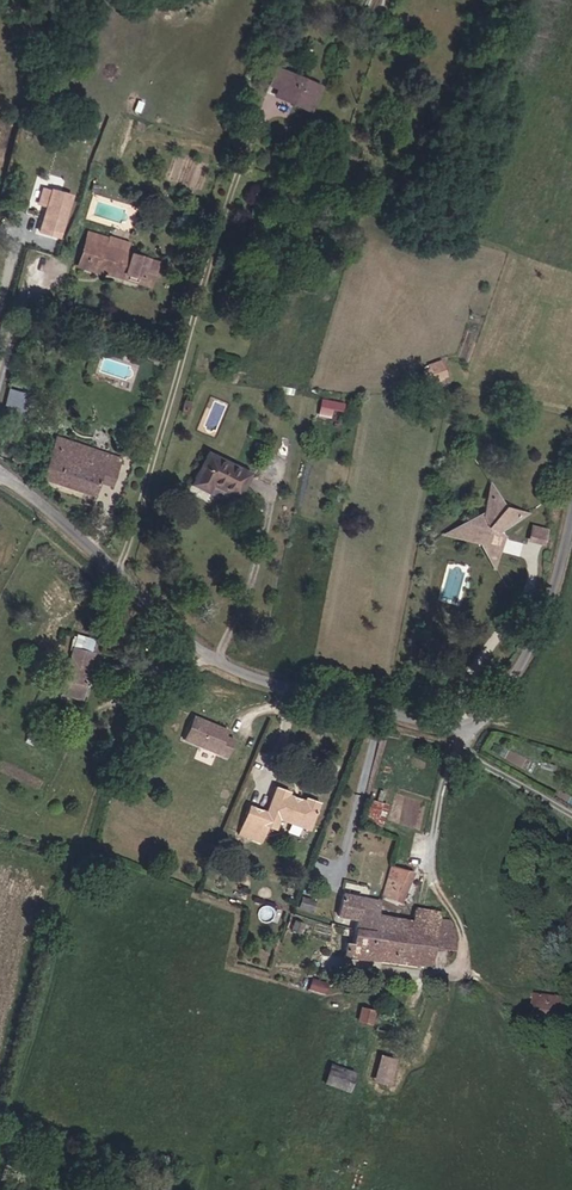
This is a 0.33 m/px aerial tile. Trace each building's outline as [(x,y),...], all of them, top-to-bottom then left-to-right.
[(269,85),(276,88),(275,90),(273,96),(293,102),(305,106),(315,109),(323,83),(315,80),(281,70),(274,68),(269,85)] [(55,195),(47,222),(44,230),(49,231),(63,236),(65,228),(73,200),(60,196),(55,195)] [(76,268),(85,271),(124,282),(139,287),(144,288),(152,291),(159,265),(151,263),(147,262),(132,257),(135,244),(109,236),(107,242),(86,236),(83,247),(76,268)] [(429,363),(430,366),(424,368),(428,379),(434,377),(448,373),(444,357),(429,363)] [(21,408),(25,391),(9,387),(5,403),(21,408)] [(343,402),(320,396),(318,410),(327,413),(326,416),(339,420),(343,402)] [(121,459),(65,442),(56,439),(52,451),(42,479),(96,496),(109,500),(113,487),(121,459)] [(251,478),(226,459),(212,448),(190,477),(207,489),(215,495),(230,506),(235,500),(251,478)] [(464,518),(453,528),(452,541),(484,545),(488,564),(496,566),(499,541),(493,539),(495,531),(519,518),(519,508),(503,503),(505,487),(488,493),(487,506),(480,503),(474,509),(471,521),(464,518)] [(527,539),(540,543),(546,527),(533,522),(527,539)] [(77,655),(73,654),(64,702),(85,706),(97,645),(80,642),(77,655)] [(228,729),(192,718),(184,742),(229,757),(235,738),(226,736),(228,729)] [(265,811),(249,804),(236,835),(262,846),(270,826),(277,829),(280,819),(308,831),(320,801),(305,795),(303,799),(289,794),(290,791),(275,785),(265,811)] [(371,799),(365,823),(380,827),(387,803),(371,799)] [(400,897),(414,867),(393,856),(385,891),(400,897)] [(344,935),(339,955),(380,962),(412,967),(414,958),(429,961),(431,945),(437,947),(457,953),(457,930),(452,927),(453,925),(441,921),(441,914),(429,911),(412,907),(409,917),(400,916),(380,911),(382,902),(345,892),(339,912),(354,917),(352,924),(349,937),(344,935)] [(325,990),(327,979),(310,975),(307,987),(325,990)] [(571,1009),(571,1001),(543,992),(538,1009),(569,1019),(571,1009)] [(369,1025),(374,1010),(359,1006),(354,1021),(369,1025)] [(388,1084),(395,1059),(381,1055),(373,1080),(388,1084)] [(351,1092),(357,1072),(332,1064),(326,1084),(351,1092)]
